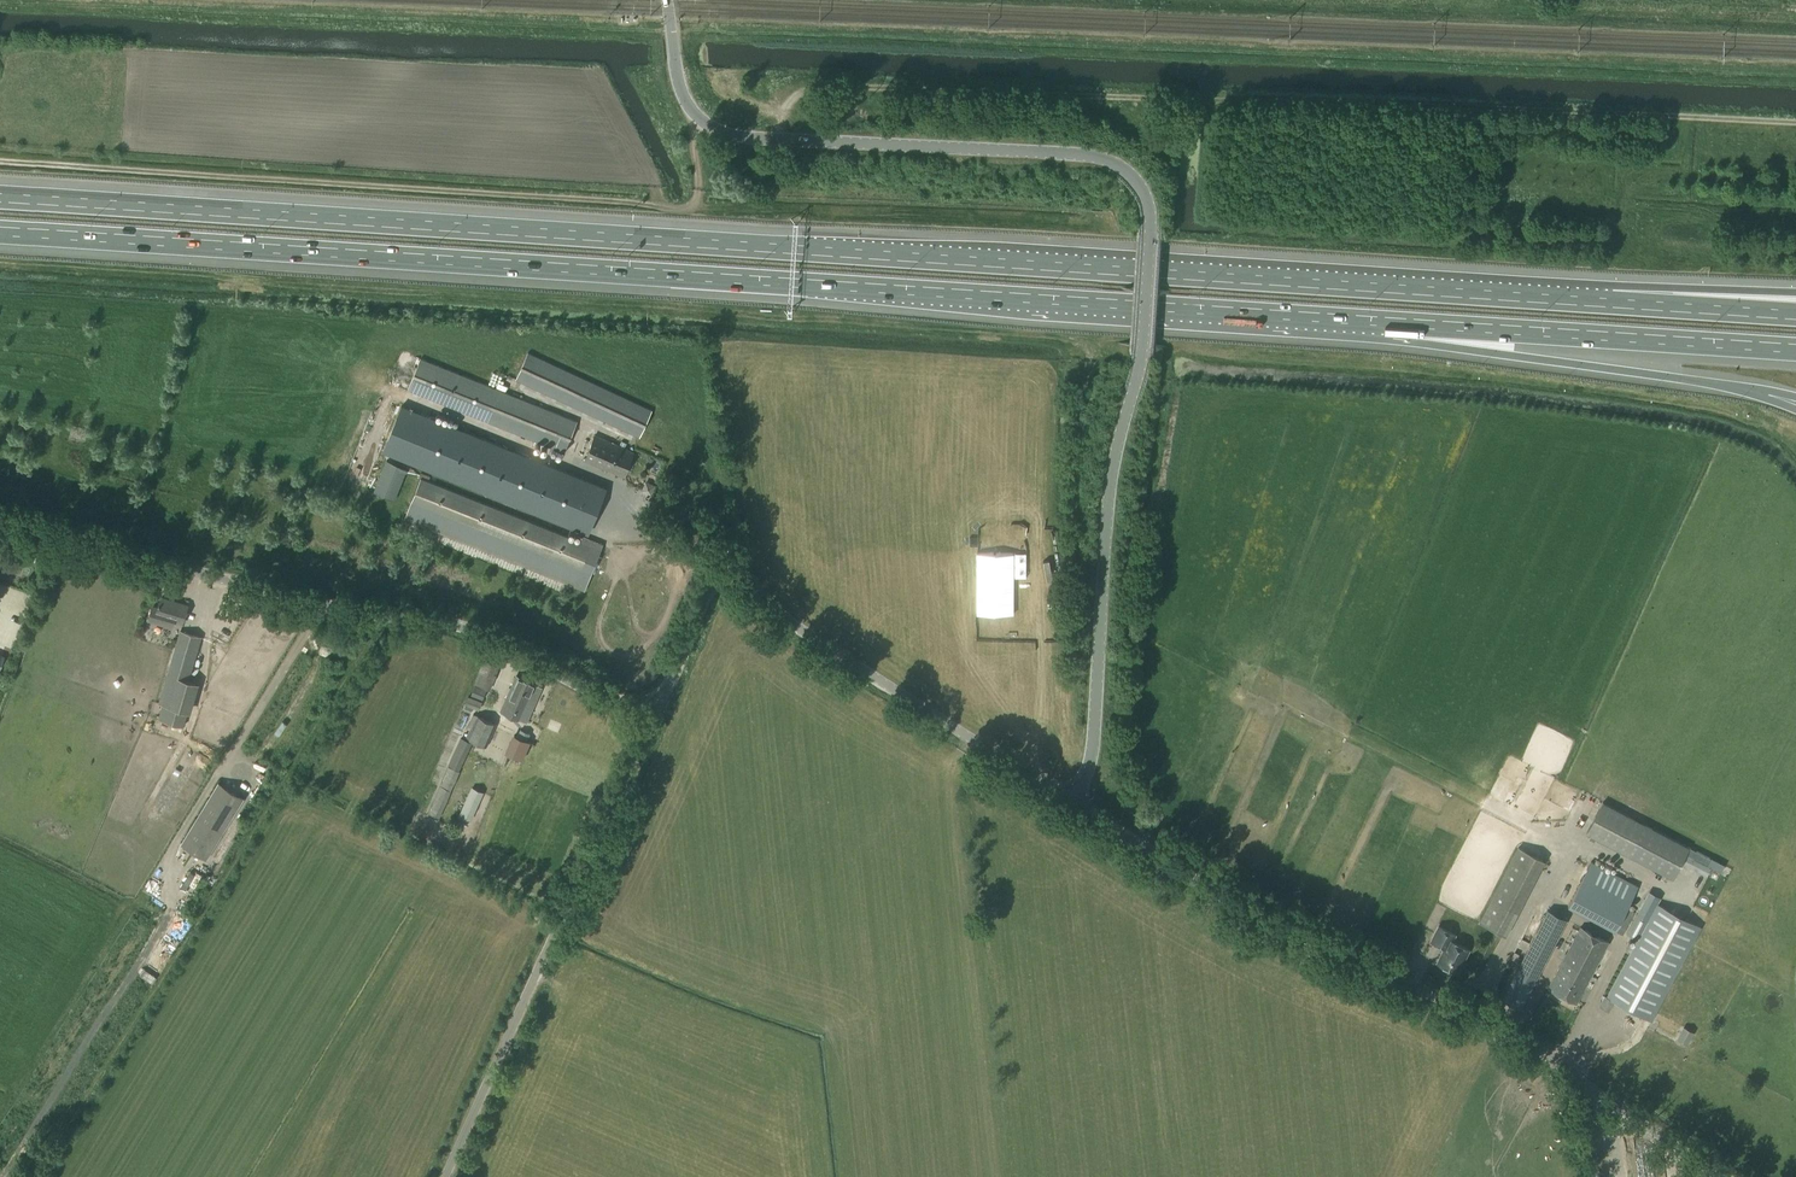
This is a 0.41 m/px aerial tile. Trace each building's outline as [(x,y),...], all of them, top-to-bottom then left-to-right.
[(753,190),(754,182),(745,182),(744,189),(753,190)] [(651,410),(607,390),(528,353),(518,373),(503,366),(499,373),(593,416),(639,437),(651,410)] [(500,390),(420,358),(408,390),(488,422),(500,390)] [(563,451),(576,420),(500,390),(488,422),(528,437),(563,451)] [(588,534),(606,488),(401,406),(383,451),(588,534)] [(624,476),(633,452),(595,434),(585,461),(624,476)] [(406,473),(385,465),(375,492),(395,500),(406,473)] [(420,478),(404,519),(575,587),(583,590),(588,579),(589,580),(603,544),(583,536),(580,541),(420,478)] [(187,605),(160,597),(158,606),(153,604),(148,620),(172,627),(174,621),(182,624),(187,605)] [(188,681),(201,637),(180,630),(158,704),(162,705),(157,719),(182,727),(196,683),(188,681)] [(536,685),(516,676),(501,711),(527,722),(542,688),(536,685)] [(482,700),(486,690),(475,686),(471,695),(482,700)] [(478,710),(481,702),(468,696),(465,704),(478,710)] [(486,746),(496,724),(474,714),(468,726),(471,727),(467,737),(486,746)] [(460,770),(472,743),(461,738),(449,765),(460,770)] [(448,766),(428,813),(440,818),(460,772),(448,766)] [(206,859),(242,800),(217,784),(181,844),(206,859)] [(471,820),(483,793),(472,788),(460,815),(471,820)] [(1586,833),(1602,841),(1672,879),(1688,848),(1603,802),(1586,833)] [(1479,922),(1482,924),(1502,934),(1540,860),(1516,848),(1479,922)] [(1686,855),(1682,863),(1706,876),(1711,868),(1686,855)] [(1626,907),(1637,886),(1591,862),(1568,905),(1577,910),(1590,887),(1626,907)] [(1607,996),(1652,1020),(1699,928),(1654,905),(1646,920),(1636,915),(1626,933),(1636,939),(1607,996)] [(1548,910),(1502,998),(1521,1008),(1566,920),(1548,910)] [(1608,941),(1580,926),(1548,987),(1577,1002),(1608,941)] [(1457,972),(1468,950),(1452,941),(1455,935),(1438,927),(1431,941),(1445,948),(1437,962),(1447,967),(1446,969),(1448,972),(1451,973),(1454,973),(1455,971),(1457,972)] [(1613,1002),(1604,997),(1602,1002),(1611,1007),(1613,1002)] [(1683,1027),(1683,1028),(1677,1039),(1687,1044),(1693,1032),(1683,1027)]
